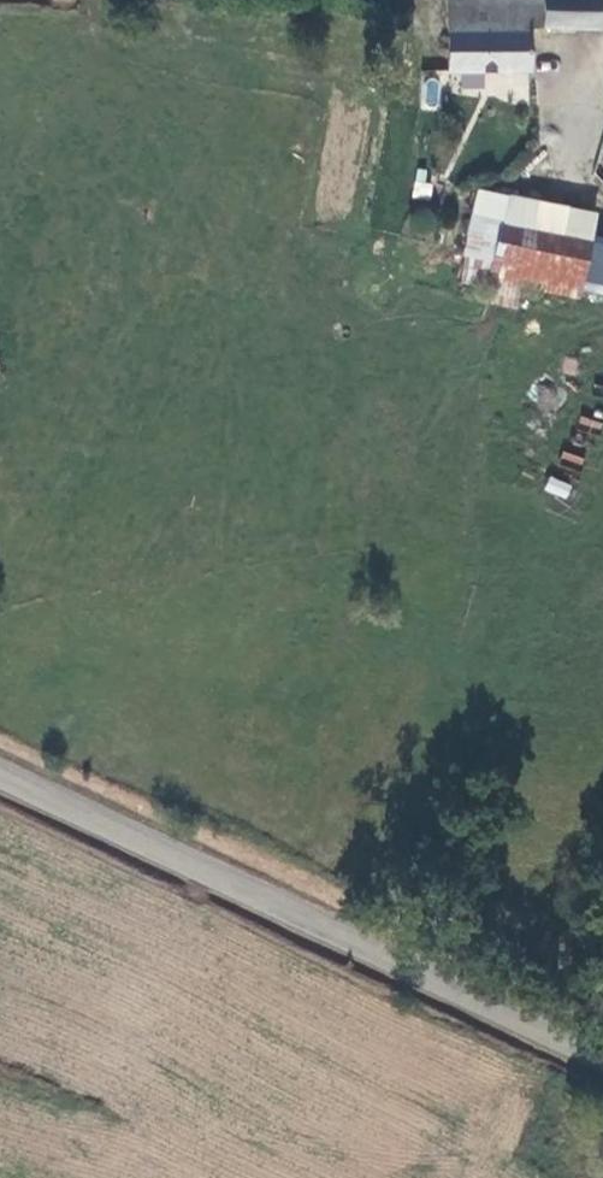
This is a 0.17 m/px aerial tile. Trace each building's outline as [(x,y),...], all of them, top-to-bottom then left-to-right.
[(444,35),(444,72),(518,72),(518,36),(519,31),(592,31),(592,0),(444,0),(444,30),(445,30),(444,35)] [(421,103),(436,107),(443,84),(428,80),(421,103)] [(586,259),(465,230),(455,279),(486,286),(482,304),(517,310),(520,286),(536,290),(533,313),(558,317),(562,298),(578,301),(586,259)]
